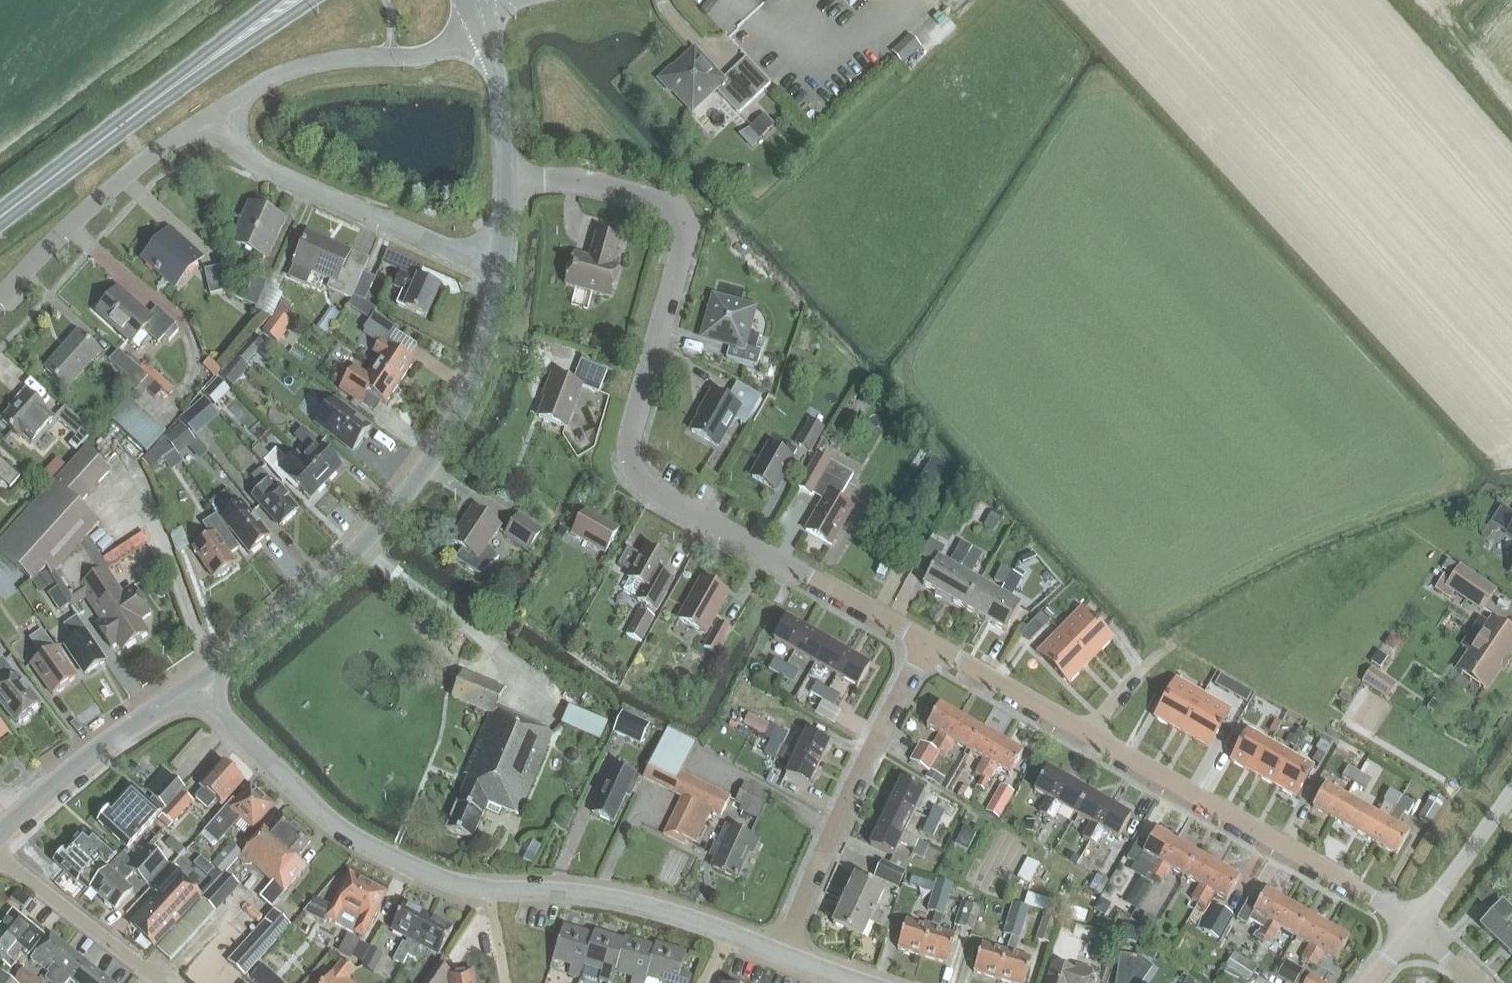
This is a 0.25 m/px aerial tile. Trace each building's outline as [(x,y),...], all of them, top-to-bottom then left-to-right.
[(902,64),(921,47),(910,34),(891,51),(902,64)] [(720,81),(694,52),(674,71),(672,68),(660,80),(671,92),(673,89),(692,109),(714,89),(737,114),(770,84),(746,58),(720,81)] [(759,139),(775,125),(764,113),(748,128),(759,139)] [(263,259),(282,217),(251,203),(232,246),(263,259)] [(353,296),(359,278),(341,270),(351,248),(350,248),(349,251),(308,233),(309,230),(309,229),(287,278),(307,287),(313,273),(330,280),(326,288),(343,295),(351,299),(353,296)] [(186,251),(166,233),(143,259),(174,287),(201,257),(189,247),(186,251)] [(612,265),(619,240),(596,234),(589,259),(573,254),(565,285),(609,298),(618,267),(612,265)] [(208,295),(225,291),(220,266),(203,269),(208,295)] [(359,278),(353,296),(354,297),(365,302),(374,278),(361,272),(359,278)] [(417,281),(400,273),(394,286),(403,291),(397,305),(425,318),(438,288),(418,279),(417,281)] [(255,307),(266,281),(253,276),(242,301),(255,307)] [(149,317),(117,288),(96,312),(130,344),(143,330),(157,344),(176,324),(158,307),(149,317)] [(365,302),(354,297),(348,305),(362,314),(368,304),(365,302)] [(757,367),(761,350),(755,349),(759,335),(744,331),(750,310),(725,303),(726,300),(713,297),(710,310),(712,310),(705,335),(730,342),(725,358),(757,367)] [(291,322),(296,314),(281,303),(275,311),(276,312),(291,322)] [(326,334),(340,314),(330,307),(317,327),(326,334)] [(406,324),(409,316),(397,311),(394,319),(406,324)] [(291,322),(276,312),(262,331),(278,342),(286,332),(285,331),(291,322)] [(380,357),(373,367),(399,384),(413,362),(410,360),(387,345),(395,332),(397,329),(374,313),(370,319),(363,330),(365,331),(379,341),(377,344),(372,351),(380,357)] [(66,389),(100,352),(77,332),(44,369),(66,389)] [(257,354),(268,363),(276,353),(256,336),(238,358),(246,365),(257,354)] [(617,357),(621,346),(610,343),(607,354),(617,357)] [(135,392),(148,378),(138,369),(117,350),(108,360),(128,379),(125,383),(135,392)] [(233,387),(248,370),(236,358),(221,376),(233,387)] [(598,393),(606,371),(580,361),(572,383),(551,374),(546,389),(548,390),(538,417),(565,427),(581,387),(598,393)] [(385,405),(399,384),(373,367),(367,376),(359,371),(354,368),(347,379),(339,390),(353,399),(361,404),(368,393),(381,402),(385,405)] [(232,390),(218,376),(202,394),(216,407),(232,390)] [(745,425),(760,397),(736,383),(726,401),(711,392),(703,405),(705,406),(691,431),(717,446),(733,418),(745,425)] [(1,421),(27,444),(36,434),(37,435),(54,416),(25,390),(13,403),(15,405),(1,421)] [(146,453),(165,432),(127,397),(109,417),(146,453)] [(363,421),(347,408),(333,398),(315,422),(352,451),(370,429),(362,422),(363,421)] [(76,452),(92,433),(84,426),(85,426),(63,406),(54,417),(75,436),(68,445),(76,452)] [(809,453),(825,428),(809,418),(794,444),(809,453)] [(178,456),(196,441),(182,422),(163,437),(178,456)] [(298,458),(324,484),(334,473),(333,472),(340,465),(317,443),(301,428),(294,436),(303,446),(294,455),(298,458)] [(163,438),(142,459),(152,473),(176,455),(163,438)] [(820,456),(827,443),(821,439),(814,452),(817,454),(820,456)] [(791,459),(796,450),(787,445),(782,454),(769,446),(751,477),(774,490),(792,459),(791,459)] [(87,540),(100,526),(79,507),(110,472),(84,449),(0,541),(0,556),(30,583),(44,568),(70,608),(86,598),(101,621),(95,625),(110,648),(117,643),(122,650),(146,634),(146,633),(146,629),(143,624),(140,623),(139,622),(150,614),(132,587),(123,594),(87,540)] [(298,458),(294,455),(288,462),(275,450),(264,462),(283,480),(284,478),(299,492),(301,491),(308,498),(315,490),(316,492),(324,484),(298,458)] [(838,500),(846,486),(853,475),(820,456),(817,454),(797,488),(810,495),(811,494),(823,500),(805,531),(830,545),(852,508),(838,500)] [(935,455),(921,479),(934,487),(948,462),(935,455)] [(0,458),(0,479),(9,488),(20,477),(0,458)] [(270,482),(260,470),(251,477),(261,488),(252,497),(279,527),(297,512),(286,499),(287,498),(278,488),(277,489),(271,482),(270,482)] [(240,500),(220,517),(229,528),(250,553),(269,537),(256,522),(257,521),(240,500)] [(1491,522),(1497,525),(1506,532),(1511,523),(1511,512),(1502,506),(1491,522)] [(479,577),(480,576),(480,575),(498,558),(486,545),(499,526),(473,509),(451,541),(462,548),(455,560),(479,577)] [(606,553),(618,531),(583,512),(571,533),(606,553)] [(218,577),(228,571),(226,569),(234,564),(229,556),(238,550),(216,516),(202,526),(206,532),(201,535),(203,540),(193,547),(213,578),(217,576),(218,577)] [(528,550),(541,532),(517,516),(505,535),(528,550)] [(561,542),(568,531),(560,526),(554,537),(561,542)] [(951,601),(964,609),(978,583),(968,577),(981,555),(959,543),(947,565),(937,560),(944,549),(929,541),(914,567),(928,575),(922,585),(936,593),(934,596),(951,601)] [(667,589),(655,583),(668,560),(645,547),(628,578),(629,579),(623,590),(634,596),(640,585),(643,587),(636,600),(655,610),(667,589)] [(1453,576),(1459,568),(1447,560),(1442,568),(1453,576)] [(1004,586),(1012,572),(1001,566),(992,580),(1003,586),(1004,586)] [(1450,598),(1454,591),(1481,609),(1493,591),(1459,568),(1453,576),(1451,579),(1444,574),(1435,588),(1450,598)] [(46,572),(32,581),(39,591),(52,582),(46,572)] [(999,595),(984,621),(1005,632),(1020,607),(1009,600),(1014,592),(1022,578),(1012,572),(1004,586),(1003,586),(998,595),(999,595)] [(705,634),(728,594),(701,579),(678,619),(705,634)] [(999,595),(998,595),(978,583),(964,609),(984,621),(999,595)] [(1084,605),(1061,626),(1091,658),(1114,637),(1084,605)] [(641,643),(655,617),(639,609),(626,634),(641,643)] [(1040,614),(1034,620),(1043,628),(1049,622),(1040,614)] [(76,617),(63,626),(73,640),(64,645),(84,675),(105,661),(84,632),(86,631),(76,617)] [(564,637),(571,624),(560,618),(553,631),(564,637)] [(794,652),(806,630),(785,618),(773,640),(794,652)] [(1511,646),(1511,635),(1491,621),(1458,671),(1484,688),(1511,646)] [(718,655),(732,631),(717,622),(703,647),(718,655)] [(1035,642),(1034,643),(1038,647),(1068,679),(1091,658),(1061,626),(1038,646),(1035,642)] [(59,693),(63,690),(63,687),(76,678),(41,630),(29,639),(42,657),(30,665),(52,695),(56,692),(59,693)] [(815,664),(827,642),(806,630),(794,652),(815,664)] [(836,676),(848,654),(827,642),(815,664),(836,676)] [(1380,668),(1387,657),(1378,651),(1370,662),(1380,668)] [(848,654),(836,676),(857,688),(869,666),(848,654)] [(2,658),(0,659),(0,680),(4,685),(0,688),(0,704),(15,723),(18,721),(21,721),(27,717),(27,714),(39,704),(16,675),(2,658)] [(780,676),(786,666),(774,659),(768,669),(780,676)] [(786,666),(780,676),(791,683),(797,672),(786,666)] [(1387,698),(1396,684),(1371,667),(1362,682),(1387,698)] [(517,817),(551,734),(494,710),(503,690),(461,673),(451,697),(489,713),(463,775),(467,776),(445,829),(471,840),(486,804),(517,817)] [(1176,679),(1154,717),(1181,733),(1203,695),(1177,679),(1179,675),(1179,674),(1176,679)] [(1234,684),(1220,675),(1214,685),(1228,693),(1234,684)] [(822,700),(828,690),(815,683),(809,693),(822,700)] [(828,690),(822,700),(833,706),(839,696),(828,690)] [(1203,695),(1181,733),(1208,748),(1230,710),(1203,695)] [(938,753),(959,717),(938,705),(926,727),(939,735),(931,749),(921,743),(910,762),(927,771),(938,753)] [(572,706),(564,724),(603,740),(610,721),(572,706)] [(639,744),(648,725),(622,713),(613,732),(639,744)] [(750,730),(756,719),(747,715),(742,726),(750,730)] [(968,751),(980,729),(959,717),(938,753),(945,757),(953,743),(968,751)] [(770,740),(781,745),(787,733),(775,728),(770,740)] [(721,816),(730,797),(681,772),(695,743),(667,729),(652,759),(643,777),(683,797),(667,829),(685,838),(686,837),(695,841),(710,811),(721,816)] [(981,778),(1002,741),(980,729),(968,751),(983,760),(975,774),(981,778)] [(795,752),(818,764),(829,742),(806,730),(795,752)] [(1248,730),(1230,761),(1252,774),(1270,743),(1248,730)] [(795,752),(781,745),(770,740),(764,753),(775,758),(776,757),(790,764),(785,775),(808,786),(818,764),(795,752)] [(1002,741),(981,778),(988,782),(996,768),(1009,775),(1022,753),(1002,741)] [(1270,743),(1252,774),(1272,786),(1290,755),(1270,743)] [(1318,750),(1312,761),(1319,765),(1325,754),(1318,750)] [(1290,755),(1272,786),(1294,799),(1312,768),(1290,755)] [(137,777),(142,771),(133,763),(128,769),(137,777)] [(242,781),(222,763),(208,779),(206,777),(201,784),(202,785),(200,787),(202,789),(194,798),(207,809),(215,800),(221,805),(242,781)] [(613,822),(625,796),(630,798),(639,777),(634,775),(634,774),(612,765),(591,813),(613,822)] [(1353,784),(1359,772),(1350,767),(1347,765),(1341,777),(1353,784)] [(940,786),(945,778),(930,769),(925,777),(940,786)] [(1045,816),(1066,780),(1046,769),(1034,791),(1046,798),(1038,812),(1045,816)] [(1359,772),(1353,784),(1365,791),(1371,780),(1359,772)] [(126,850),(176,797),(185,787),(172,776),(147,802),(130,787),(109,809),(104,810),(99,814),(99,820),(97,822),(126,850)] [(890,802),(912,812),(927,819),(938,824),(944,812),(933,806),(931,810),(916,804),(923,790),(901,780),(890,802)] [(1075,814),(1087,792),(1066,780),(1045,816),(1052,820),(1060,806),(1075,814)] [(734,802),(743,807),(741,811),(758,819),(769,797),(760,792),(761,792),(743,783),(734,802)] [(999,819),(1014,792),(1000,785),(985,811),(999,819)] [(1333,819),(1345,797),(1324,785),(1311,807),(1333,819)] [(968,803),(974,792),(962,786),(956,797),(968,803)] [(207,829),(207,828),(204,832),(217,843),(239,818),(252,829),(272,807),(250,787),(235,804),(231,800),(220,814),(207,829)] [(1375,843),(1401,797),(1389,790),(1384,800),(1385,801),(1377,815),(1366,809),(1354,831),(1375,843)] [(1082,837),(1089,841),(1109,805),(1087,792),(1075,814),(1090,823),(1082,837)] [(1430,826),(1444,801),(1431,793),(1416,818),(1430,826)] [(162,814),(172,824),(191,803),(181,794),(162,814)] [(1354,831),(1366,809),(1345,797),(1333,819),(1354,831)] [(1401,797),(1375,843),(1396,855),(1409,833),(1395,826),(1404,811),(1406,813),(1412,803),(1401,797)] [(902,834),(912,812),(890,802),(880,823),(902,834)] [(1089,841),(1096,845),(1104,831),(1117,838),(1130,816),(1109,805),(1089,841)] [(241,854),(237,859),(243,864),(251,865),(271,882),(258,896),(269,906),(304,867),(295,859),(311,841),(282,816),(267,833),(262,829),(241,854)] [(932,836),(938,824),(927,819),(921,831),(932,836)] [(1036,833),(1038,822),(1025,819),(1023,829),(1036,833)] [(929,847),(902,834),(880,823),(870,845),(892,856),(898,842),(914,849),(912,853),(923,859),(929,847)] [(967,850),(976,832),(964,826),(955,844),(967,850)] [(757,841),(727,828),(723,837),(721,836),(716,849),(713,848),(710,854),(716,857),(712,867),(735,878),(748,850),(752,852),(757,841)] [(1151,884),(1154,878),(1175,842),(1167,838),(1169,835),(1159,829),(1158,832),(1155,831),(1148,843),(1138,838),(1126,858),(1136,864),(1139,860),(1151,867),(1144,880),(1151,884)] [(117,857),(121,854),(111,845),(108,849),(92,834),(88,839),(82,833),(69,847),(92,867),(98,860),(105,867),(116,855),(117,857)] [(1184,876),(1197,855),(1175,842),(1154,878),(1162,882),(1169,868),(1184,876)] [(237,859),(241,854),(230,844),(210,864),(221,874),(237,859)] [(101,874),(92,867),(69,847),(65,851),(64,850),(53,862),(76,883),(80,878),(90,887),(101,874)] [(147,847),(132,864),(121,854),(90,887),(90,888),(103,900),(104,904),(108,908),(112,908),(114,910),(132,890),(119,879),(129,869),(149,887),(169,866),(147,847)] [(1075,865),(1079,858),(1070,853),(1066,860),(1075,865)] [(1198,903),(1218,867),(1197,855),(1184,876),(1199,885),(1191,899),(1198,903)] [(1028,884),(1039,865),(1027,858),(1016,878),(1028,884)] [(898,889),(906,871),(881,860),(873,878),(898,889)] [(153,947),(201,896),(177,874),(179,871),(171,864),(169,866),(149,887),(149,888),(157,895),(130,925),(153,947)] [(1218,867),(1198,903),(1205,907),(1213,893),(1226,900),(1238,879),(1218,867)] [(181,950),(203,926),(203,925),(216,912),(240,885),(226,872),(201,899),(201,900),(156,949),(170,961),(180,950),(181,950)] [(314,899),(303,912),(325,923),(327,919),(334,922),(352,932),(363,938),(379,906),(378,905),(384,894),(380,892),(376,888),(370,887),(366,884),(363,883),(359,879),(353,877),(349,875),(343,887),(341,886),(330,908),(314,899)] [(1089,890),(1099,896),(1107,882),(1097,876),(1089,890)] [(843,901),(885,922),(889,913),(877,907),(884,891),(854,877),(843,901)] [(1141,899),(1150,884),(1140,878),(1134,888),(1136,896),(1141,899)] [(934,913),(944,882),(935,879),(926,910),(934,913)] [(931,924),(921,956),(946,964),(955,935),(938,929),(952,884),(944,882),(934,913),(935,913),(931,924)] [(31,899),(17,889),(10,899),(23,909),(31,899)] [(1264,939),(1285,903),(1277,898),(1279,895),(1269,889),(1267,893),(1264,891),(1257,904),(1248,898),(1235,919),(1245,924),(1248,920),(1260,928),(1256,935),(1264,939)] [(1107,904),(1100,900),(1094,910),(1104,916),(1108,909),(1107,904)] [(883,927),(885,922),(843,901),(832,924),(862,938),(870,921),(883,927)] [(973,931),(980,908),(961,902),(954,925),(973,931)] [(407,956),(428,915),(404,903),(390,929),(407,938),(404,944),(401,942),(397,951),(392,960),(402,965),(407,956)] [(1012,903),(1003,934),(1011,936),(1021,905),(1012,903)] [(1294,937),(1307,915),(1285,903),(1264,939),(1258,949),(1267,954),(1273,943),(1271,942),(1278,929),(1294,937)] [(997,980),(1009,982),(1023,982),(1031,958),(1014,953),(1028,908),(1021,905),(1011,936),(1006,951),(997,980)] [(1218,940),(1232,915),(1216,905),(1202,930),(1218,940)] [(1498,944),(1511,929),(1511,915),(1502,905),(1481,927),(1498,944)] [(244,977),(291,926),(274,910),(227,961),(244,977)] [(33,923),(31,926),(13,911),(0,927),(0,931),(25,951),(22,954),(26,957),(43,936),(40,933),(42,930),(33,923)] [(1049,944),(1057,919),(1042,914),(1034,939),(1049,944)] [(1153,932),(1159,922),(1145,914),(1139,924),(1153,932)] [(407,956),(416,961),(420,953),(417,951),(420,945),(438,955),(452,928),(428,915),(407,956)] [(1308,963),(1328,927),(1307,915),(1294,937),(1308,946),(1301,959),(1308,963)] [(921,956),(931,924),(924,922),(923,925),(906,919),(897,949),(921,956)] [(593,935),(592,935),(563,926),(549,969),(550,969),(554,955),(573,961),(568,975),(580,978),(585,961),(593,935)] [(1135,944),(1140,932),(1122,926),(1118,938),(1135,944)] [(1328,927),(1308,963),(1315,967),(1323,953),(1336,961),(1348,939),(1328,927)] [(1498,944),(1511,957),(1511,929),(1498,944)] [(10,969),(16,961),(20,965),(27,957),(26,957),(22,954),(25,951),(0,931),(0,961),(10,969)] [(350,932),(340,950),(353,957),(362,939),(350,932)] [(623,941),(594,932),(592,935),(593,935),(585,961),(603,967),(599,980),(603,982),(607,982),(611,982),(616,967),(624,941),(623,941)] [(47,972),(67,947),(50,934),(30,959),(47,972)] [(1106,963),(1112,941),(1098,936),(1091,959),(1106,963)] [(654,947),(624,938),(623,941),(624,941),(616,967),(634,972),(631,982),(644,982),(647,973),(646,972),(654,947)] [(647,973),(665,978),(664,982),(688,982),(690,976),(679,973),(686,953),(655,943),(654,947),(646,972),(647,973)] [(1006,951),(982,943),(973,972),(997,980),(1006,951)] [(1152,961),(1159,952),(1148,943),(1141,953),(1152,961)] [(47,972),(48,974),(44,979),(49,982),(67,982),(70,979),(75,982),(112,982),(67,947),(47,972)] [(373,972),(383,954),(371,948),(361,965),(373,972)] [(1248,981),(1257,966),(1233,952),(1224,966),(1248,981)] [(1151,966),(1138,957),(1119,955),(1115,982),(1139,982),(1151,966)] [(346,981),(355,970),(342,960),(324,982),(349,982),(346,981)] [(472,971),(449,975),(448,971),(438,963),(425,982),(474,982),(472,971)] [(1052,964),(1046,982),(1087,982),(1091,971),(1074,965),(1072,970),(1052,964)] [(1303,970),(1295,965),(1285,980),(1290,982),(1295,982),(1303,970)] [(261,966),(252,977),(260,982),(280,982),(261,966)] [(32,977),(22,969),(14,979),(19,982),(28,982),(32,977)] [(1,970),(0,971),(0,982),(16,982),(1,970)] [(1309,974),(1304,982),(1325,982),(1309,974)]
